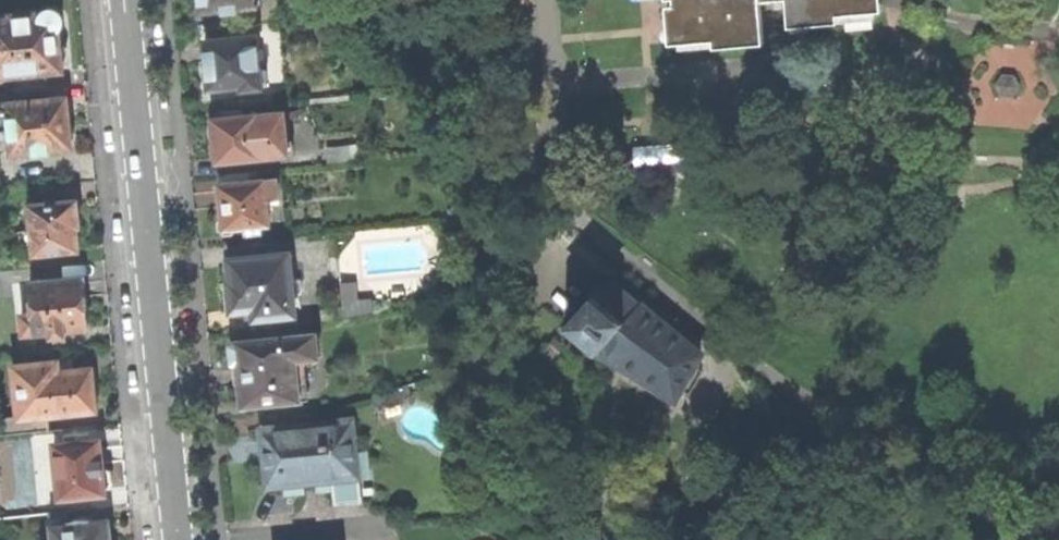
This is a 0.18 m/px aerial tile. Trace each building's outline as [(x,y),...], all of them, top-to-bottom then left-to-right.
[(257,7),(257,0),(201,0),(202,12),(224,9),(225,13),(239,12),(239,9),(257,7)] [(763,43),(761,0),(673,0),(673,5),(667,6),(670,43),(713,39),(715,47),(763,43)] [(789,26),(874,19),(873,11),(881,11),(880,0),(786,0),(789,26)] [(0,19),(0,83),(6,82),(5,78),(18,77),(19,90),(49,87),(47,73),(65,71),(61,30),(62,28),(64,25),(64,21),(63,17),(61,14),(58,11),(55,10),(51,10),(47,11),(43,14),(20,17),(0,19)] [(243,90),(263,87),(258,35),(206,42),(207,57),(208,66),(206,66),(203,70),(204,81),(210,85),(211,90),(243,86),(243,90)] [(49,87),(19,90),(20,104),(0,105),(0,131),(12,130),(15,153),(37,151),(37,154),(51,153),(51,149),(73,147),(73,141),(75,138),(76,135),(75,131),(73,127),(71,125),(70,119),(68,99),(50,101),(49,87)] [(218,162),(289,156),(285,114),(212,120),(210,124),(210,133),(211,140),(214,144),(217,144),(218,162)] [(330,162),(359,160),(358,146),(328,148),(330,162)] [(238,228),(270,224),(268,199),(280,197),(277,179),(220,186),(222,204),(224,217),(219,222),(220,229),(226,235),(234,234),(238,228)] [(79,202),(33,207),(35,231),(22,233),(24,257),(81,251),(79,234),(79,228),(82,228),(79,202)] [(256,320),(296,315),(293,282),(295,282),(296,281),(294,256),(292,253),(225,260),(226,283),(225,284),(227,297),(228,313),(255,310),(256,320)] [(625,322),(640,304),(610,278),(594,296),(625,322)] [(86,279),(32,283),(35,313),(24,314),(26,336),(54,333),(55,338),(69,337),(69,331),(92,329),(89,302),(86,279)] [(357,282),(340,283),(343,319),(373,313),(373,298),(358,299),(357,282)] [(599,355),(601,353),(625,322),(594,296),(566,327),(599,355)] [(655,316),(640,304),(625,322),(601,353),(675,399),(681,389),(693,397),(708,372),(696,364),(701,354),(655,316)] [(243,407),(302,401),(298,361),(319,358),(316,335),(237,343),(237,347),(231,347),(233,363),(238,363),(240,380),(243,407)] [(74,358),(13,364),(18,418),(0,420),(0,436),(49,431),(48,417),(100,411),(97,387),(95,366),(75,368),(74,358)] [(335,505),(363,503),(353,418),(261,428),(265,464),(267,488),(332,481),(335,505)] [(79,434),(65,435),(66,443),(57,444),(62,498),(107,493),(107,488),(110,488),(114,483),(113,471),(105,467),(104,461),(102,439),(79,442),(79,434)] [(55,527),(56,539),(112,539),(111,521),(55,527)]
